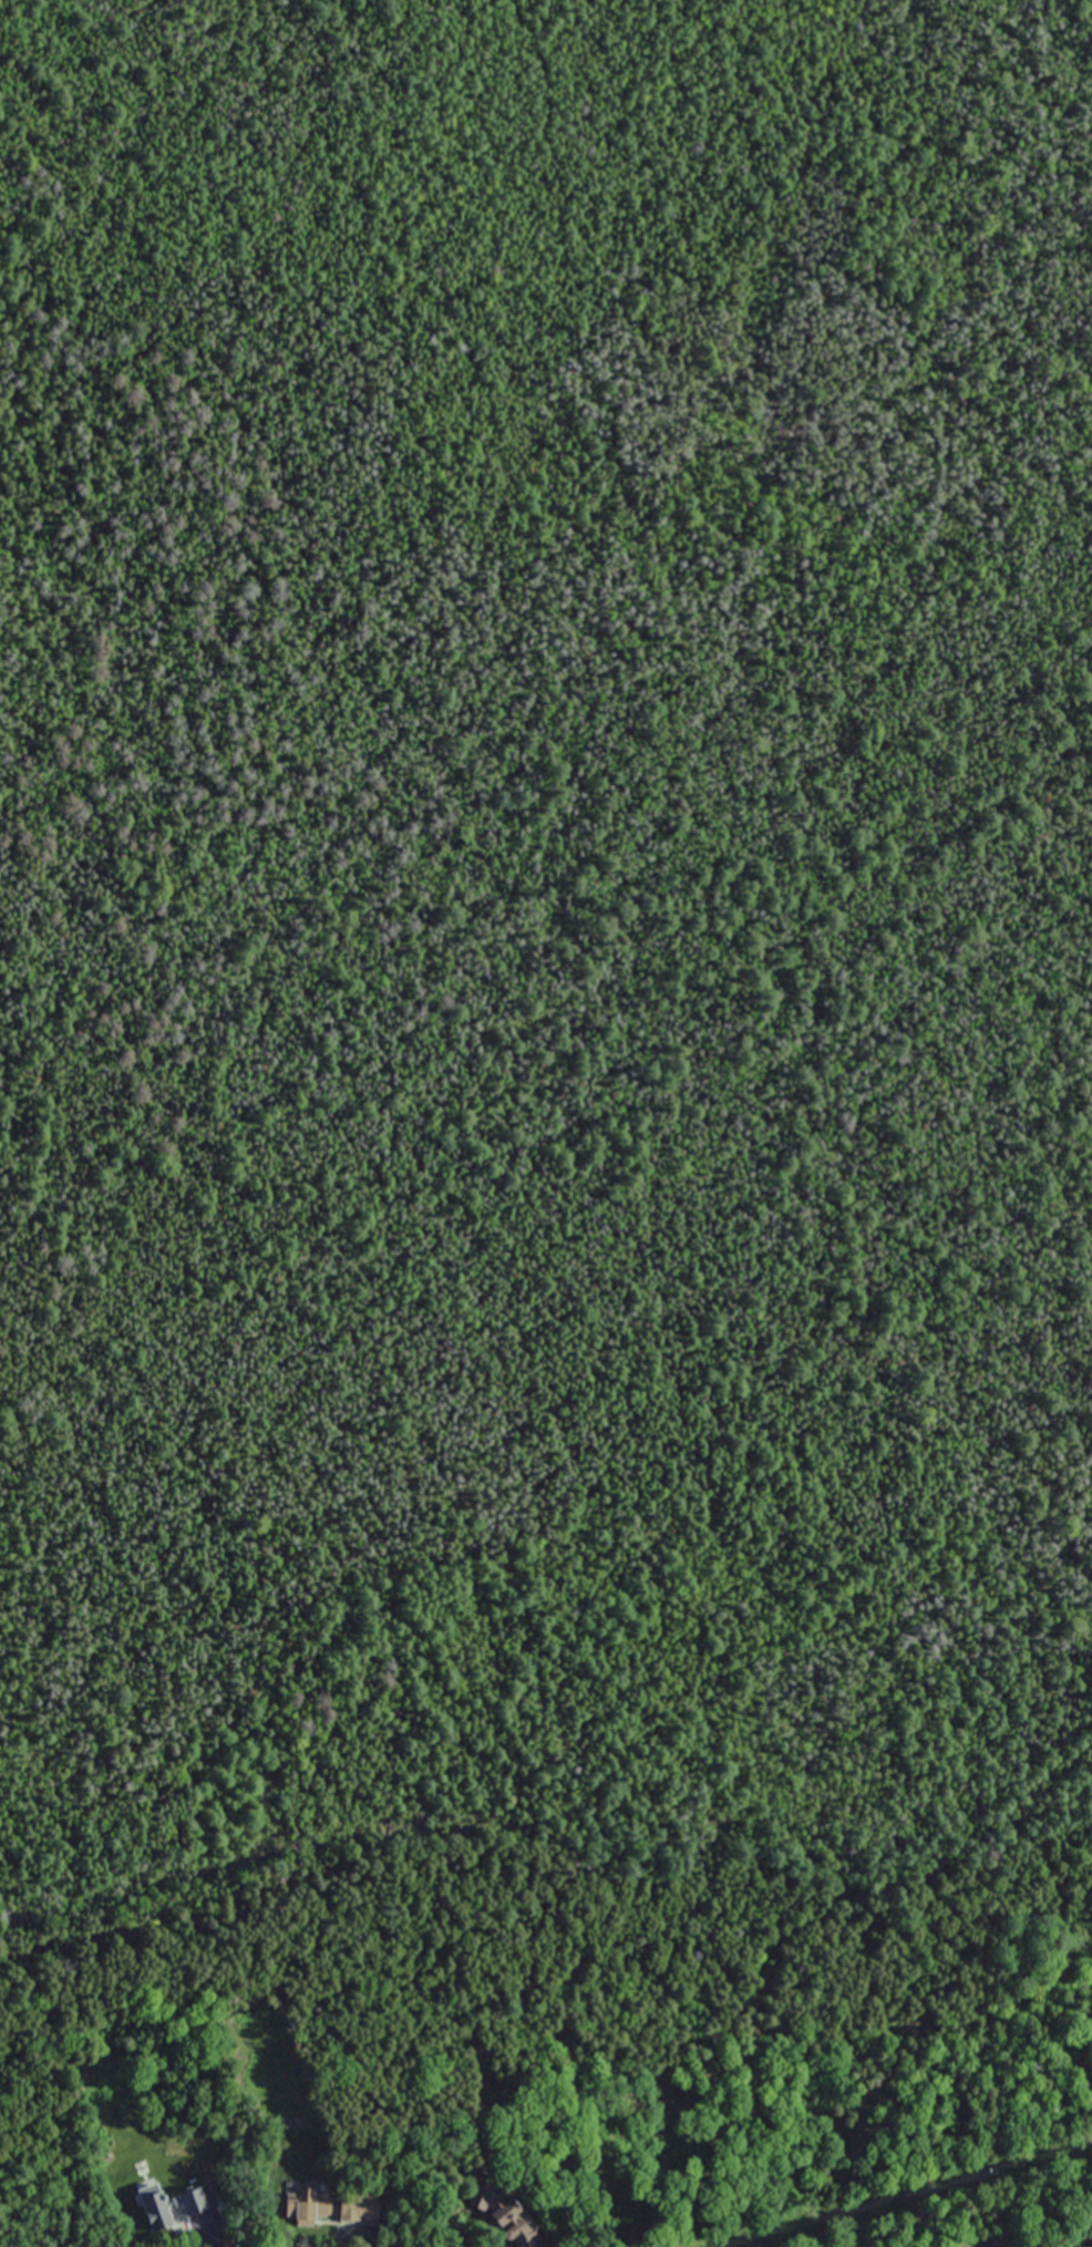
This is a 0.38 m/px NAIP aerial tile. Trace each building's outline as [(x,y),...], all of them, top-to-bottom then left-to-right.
[(131,2188),(143,2232),(206,2214),(198,2185),(160,2196),(156,2181),(131,2188)] [(283,2192),(282,2221),(373,2224),(373,2194),(283,2192)] [(533,2225),(507,2225),(508,2205),(493,2205),(493,2241),(510,2241),(510,2246),(532,2246),(533,2225)]
